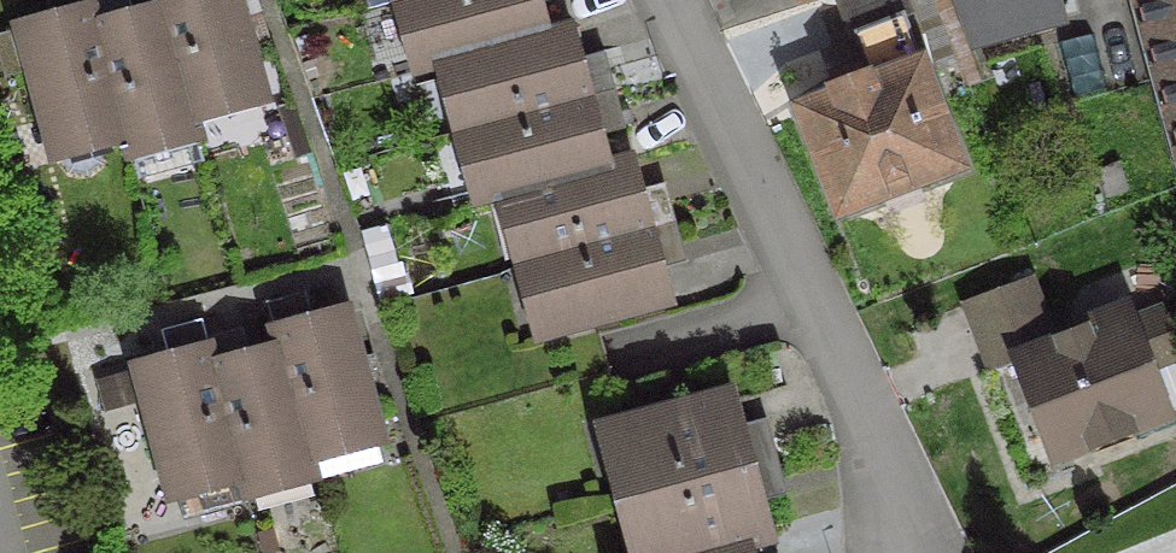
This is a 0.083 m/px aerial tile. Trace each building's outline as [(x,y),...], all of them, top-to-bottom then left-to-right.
[(251,87),(227,0),(152,0),(154,10),(182,107),(251,87)] [(360,4),(368,8),(398,0),(359,0),(360,4)] [(527,0),(405,0),(402,1),(421,70),(561,31),(560,30),(537,36),(527,0)] [(832,210),(949,165),(915,77),(950,64),(927,0),(902,0),(905,9),(849,30),(867,76),(860,79),(859,75),(825,88),(829,97),(794,110),(832,210)] [(968,47),(1052,23),(1046,0),(951,0),(968,47)] [(1175,163),(1174,163),(1175,168),(1175,167),(1175,0),(1131,0),(1175,163)] [(187,124),(182,107),(154,10),(88,30),(119,143),(187,124)] [(97,149),(119,143),(88,30),(82,11),(13,30),(45,144),(48,144),(52,161),(64,173),(81,177),(94,166),(97,149)] [(580,100),(561,31),(421,70),(421,72),(445,65),(463,132),(580,100)] [(598,167),(580,100),(463,132),(481,200),(621,162),(621,160),(598,167)] [(640,231),(621,162),(481,200),(482,202),(505,196),(523,262),(640,231)] [(640,231),(523,262),(542,334),(659,302),(640,231)] [(957,305),(971,342),(1039,316),(1025,279),(957,305)] [(1155,308),(1012,360),(1049,457),(1156,415),(1139,370),(1175,359),(1155,308)] [(298,446),(368,428),(337,314),(267,332),(272,350),(298,446)] [(131,369),(161,484),(231,465),(205,368),(200,350),(131,369)] [(303,464),(298,446),(272,350),(205,368),(231,465),(236,483),(303,464)] [(625,499),(742,467),(722,396),(605,428),(625,499)] [(752,503),(742,467),(625,499),(639,552),(696,552),(760,536),(752,503)] [(760,536),(696,552),(740,552),(737,544),(761,538),(760,536)]
